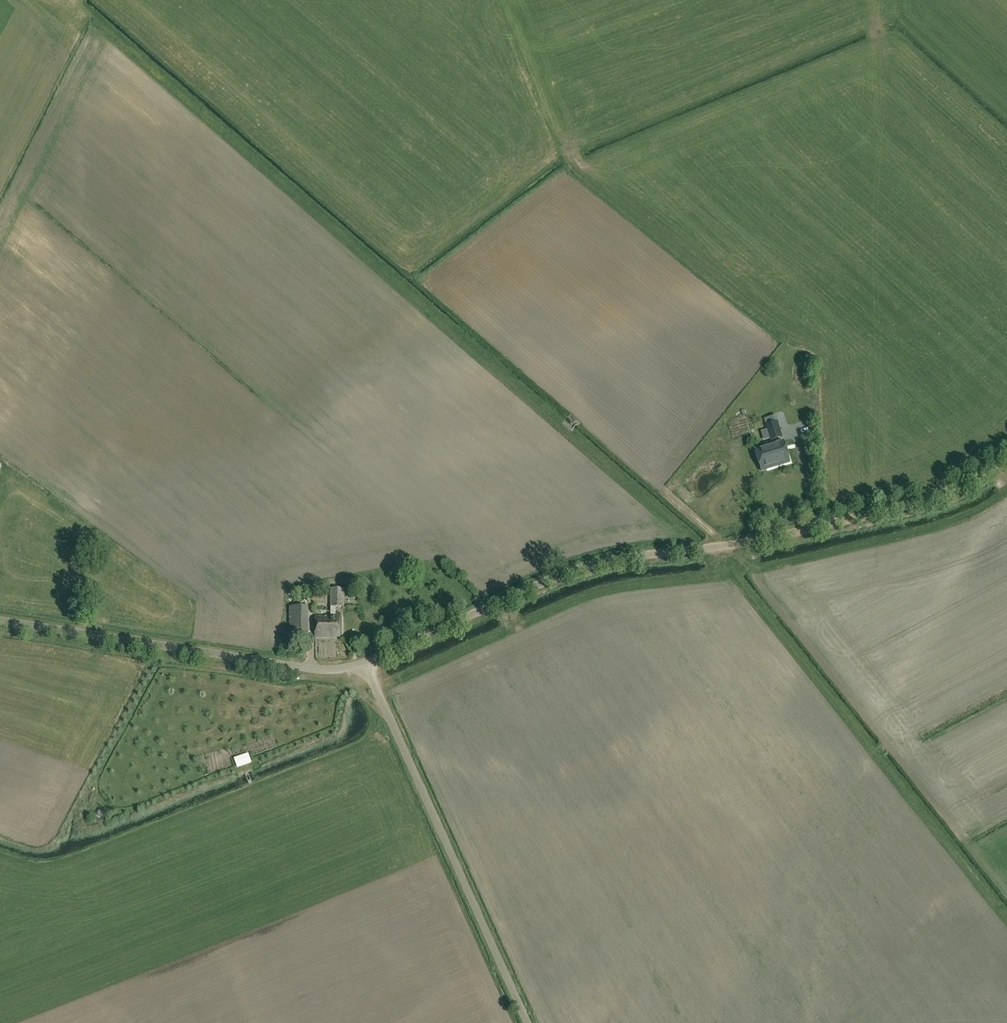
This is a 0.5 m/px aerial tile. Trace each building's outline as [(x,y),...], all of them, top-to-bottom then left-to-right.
[(783,439),(779,423),(768,426),(772,442),(783,439)] [(790,466),(784,444),(761,450),(755,452),(761,473),(766,472),(790,466)] [(331,616),(315,616),(315,637),(341,637),(340,614),(336,614),(336,607),(344,607),(343,588),(331,588),(331,616)] [(289,608),(289,633),(309,632),(309,607),(289,608)]
